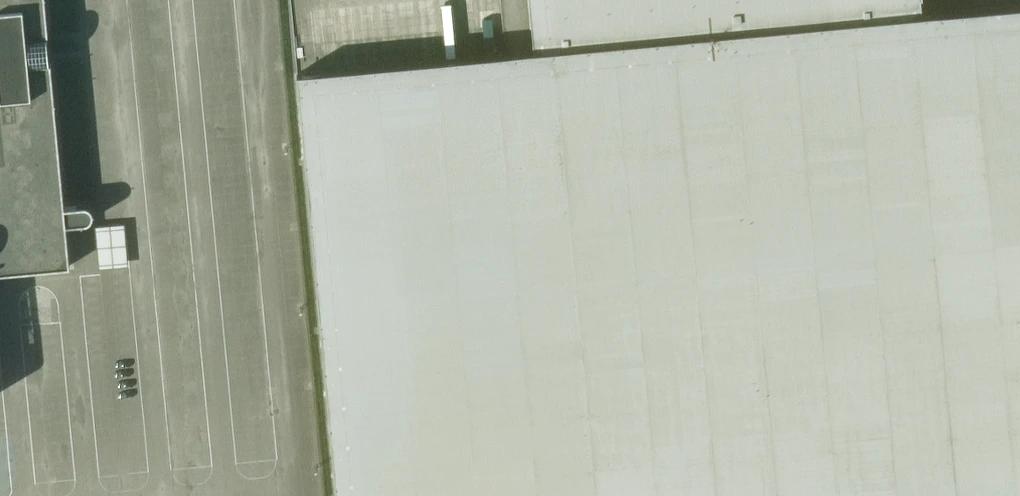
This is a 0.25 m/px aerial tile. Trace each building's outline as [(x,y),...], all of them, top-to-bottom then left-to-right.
[(45,0),(0,0),(0,272),(70,265),(66,224),(85,222),(86,222),(88,222),(89,221),(90,220),(91,218),(92,217),(93,215),(93,214),(93,212),(92,210),(91,209),(90,208),(89,206),(88,206),(86,205),(85,205),(83,205),(64,206),(45,0)] [(921,0),(530,0),(535,51),(298,73),(337,495),(1019,495),(1019,6),(922,15),(921,0)] [(102,224),(103,265),(133,264),(131,224),(102,224)]
